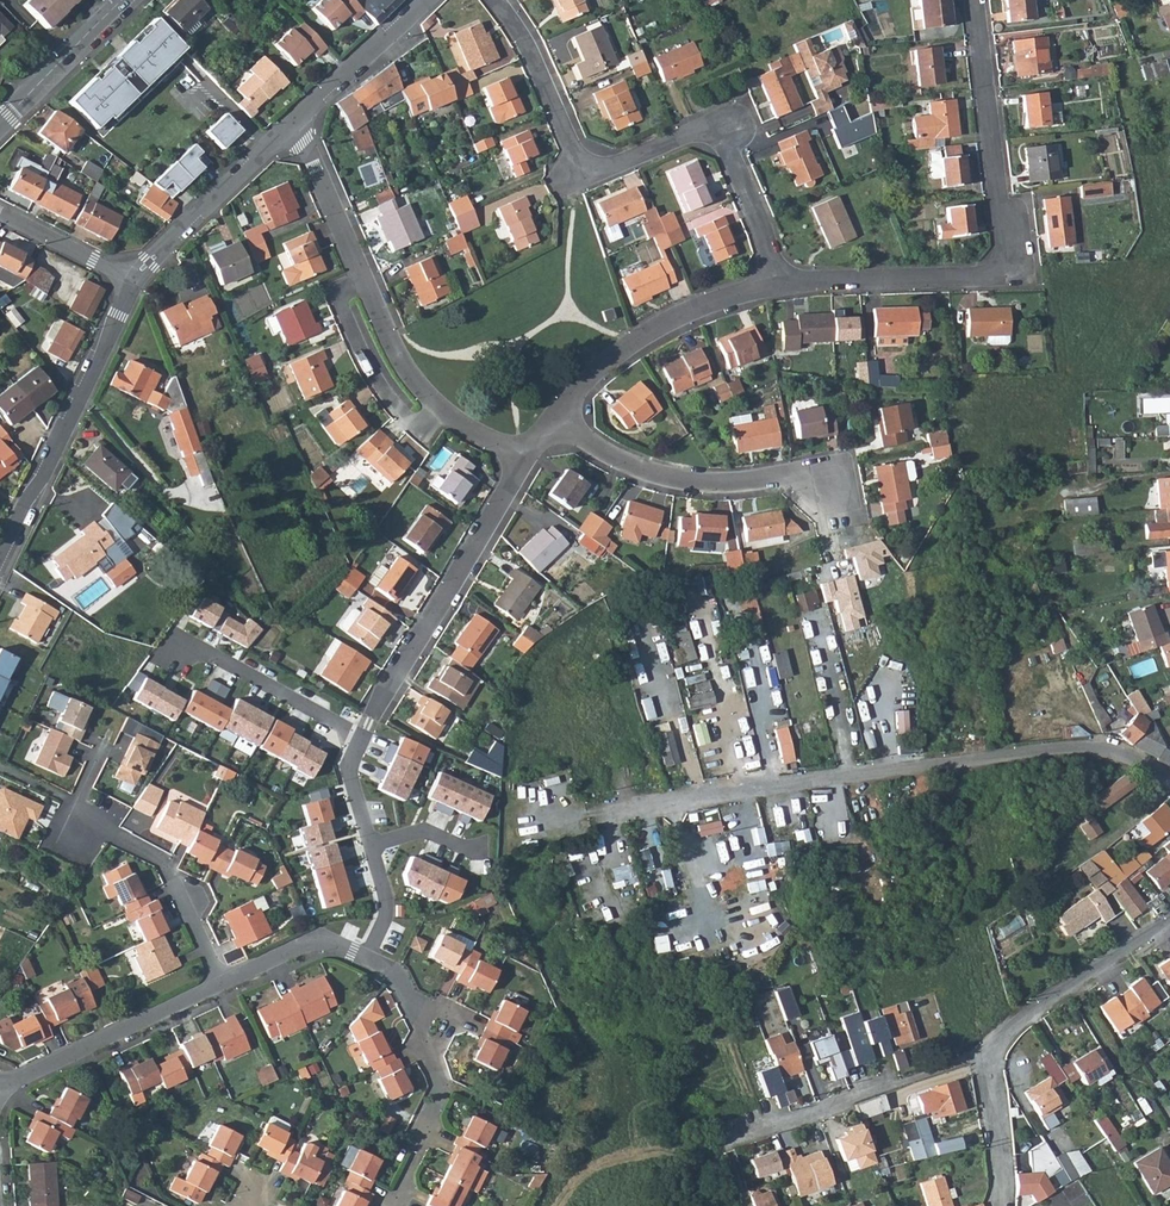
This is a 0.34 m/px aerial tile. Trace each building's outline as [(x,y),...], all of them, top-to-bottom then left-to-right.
[(24,4),(46,28),(63,13),(62,11),(71,3),(69,0),(28,0),(24,4)] [(207,9),(198,0),(178,0),(163,14),(182,33),(207,9)] [(353,0),(322,0),(312,9),(332,30),(348,15),(354,22),(364,12),(359,7),(353,0)] [(359,7),(364,12),(366,13),(377,25),(403,0),(366,0),(359,7)] [(561,24),(566,22),(561,10),(559,11),(554,0),(551,0),(561,24)] [(559,11),(561,10),(566,22),(586,14),(581,0),(554,0),(559,11)] [(948,0),(917,0),(918,7),(910,8),(913,29),(950,24),(948,0)] [(1032,0),(1006,0),(1009,22),(1034,19),(1032,0)] [(1166,13),(1162,5),(1155,8),(1157,17),(1163,15),(1166,13)] [(0,14),(0,33),(2,35),(12,26),(0,14)] [(184,48),(155,18),(124,48),(126,50),(109,66),(107,65),(70,101),(96,129),(109,117),(111,119),(184,48)] [(853,20),(843,24),(851,44),(860,47),(865,47),(857,30),(853,20)] [(327,47),(304,23),(294,32),(291,29),(275,45),(295,66),(311,50),(317,57),(327,47)] [(470,70),(497,59),(493,50),(490,51),(483,34),(479,23),(454,32),(470,70)] [(617,66),(601,27),(574,38),(584,62),(575,66),(581,80),(617,66)] [(493,50),(486,32),(483,34),(490,51),(493,50)] [(803,69),(815,96),(824,92),(839,85),(837,82),(834,75),(841,73),(844,71),(839,61),(841,57),(835,45),(813,54),(806,38),(792,43),(795,49),(803,69)] [(1051,73),(1047,38),(1014,41),(1015,53),(1017,53),(1020,76),(1051,73)] [(701,65),(691,42),(653,58),(664,82),(701,65)] [(941,83),(937,48),(913,51),(917,85),(941,83)] [(803,69),(795,49),(767,61),(771,69),(758,75),(775,116),(800,105),(788,75),(803,69)] [(641,51),(627,57),(632,68),(646,63),(641,51)] [(251,118),(258,112),(256,110),(267,99),(268,101),(280,89),(282,91),(289,84),(264,57),(249,71),(253,75),(236,90),(244,99),(238,104),(251,118)] [(1169,72),(1164,59),(1141,67),(1145,80),(1169,72)] [(632,68),(637,79),(650,73),(646,63),(632,68)] [(400,89),(391,64),(368,82),(377,103),(381,113),(404,100),(400,89)] [(1110,75),(1107,65),(1089,67),(1090,77),(1110,75)] [(474,78),(470,71),(459,75),(462,83),(466,81),(474,78)] [(416,81),(400,89),(404,100),(411,117),(427,108),(428,110),(452,97),(449,89),(444,77),(442,72),(417,84),(416,81)] [(459,75),(458,72),(444,77),(449,89),(462,83),(459,75)] [(841,73),(834,75),(837,82),(844,79),(841,73)] [(515,96),(508,78),(504,79),(511,97),(515,96)] [(504,120),(522,113),(515,96),(511,97),(504,79),(483,88),(490,106),(497,104),(504,120)] [(453,99),(471,92),(466,81),(462,83),(449,89),(452,97),(453,99)] [(595,103),(599,102),(606,120),(609,119),(615,132),(639,122),(634,109),(630,110),(623,92),(626,91),(622,81),(591,94),(595,103)] [(361,87),(370,107),(377,103),(368,82),(361,87)] [(365,122),(381,113),(377,103),(370,107),(361,87),(349,95),(365,122)] [(630,110),(634,109),(626,91),(623,92),(630,110)] [(809,102),(815,115),(831,108),(824,92),(815,96),(816,98),(809,102)] [(1050,125),(1047,93),(1024,95),(1028,128),(1050,125)] [(374,145),(365,122),(349,95),(335,104),(351,131),(350,132),(357,151),(374,145)] [(873,115),(885,113),(882,99),(870,100),(873,115)] [(958,136),(954,100),(929,103),(930,116),(912,118),(914,140),(933,137),(933,139),(958,136)] [(595,103),(603,121),(606,120),(599,102),(595,103)] [(504,120),(497,104),(490,106),(488,108),(494,124),(504,120)] [(874,135),(869,115),(848,125),(840,108),(827,113),(834,130),(830,131),(839,151),(874,135)] [(56,111),(39,134),(64,153),(81,130),(56,111)] [(224,150),(243,131),(226,114),(207,133),(224,150)] [(536,154),(525,130),(498,142),(512,177),(525,172),(520,161),(536,154)] [(809,139),(805,130),(777,142),(781,151),(778,152),(784,164),(787,163),(797,185),(803,183),(804,185),(806,187),(808,187),(810,187),(811,186),(813,185),(813,183),(813,181),(812,179),(821,175),(815,164),(814,164),(804,141),(809,139)] [(907,150),(934,148),(933,139),(933,137),(914,140),(906,140),(907,150)] [(968,185),(964,155),(961,156),(960,144),(944,146),(945,158),(940,159),(941,161),(931,162),(929,165),(931,177),(933,178),(943,177),(944,188),(968,185)] [(1061,179),(1057,144),(1027,148),(1031,182),(1061,179)] [(191,181),(211,162),(194,145),(175,164),(191,181)] [(9,189),(33,201),(56,156),(48,151),(35,176),(20,169),(9,189)] [(940,159),(940,151),(930,153),(931,162),(941,161),(940,159)] [(56,156),(33,201),(69,220),(81,196),(55,183),(61,171),(57,168),(61,159),(56,156)] [(102,171),(90,164),(84,174),(96,181),(102,171)] [(175,164),(153,184),(173,199),(191,181),(175,164)] [(690,166),(693,174),(700,171),(697,164),(690,166)] [(687,215),(714,204),(700,171),(693,174),(690,166),(669,175),(687,215)] [(141,185),(146,179),(136,171),(129,179),(133,182),(135,180),(141,185)] [(104,186),(96,181),(87,199),(95,203),(104,186)] [(298,208),(287,182),(262,192),(276,227),(297,218),(293,210),(298,208)] [(1114,196),(1112,183),(1083,186),(1084,198),(1114,196)] [(152,184),(140,201),(167,218),(178,203),(153,184),(152,184)] [(392,198),(394,197),(390,189),(377,194),(381,203),(392,198)] [(643,212),(633,189),(594,205),(604,229),(643,212)] [(452,217),(468,210),(461,195),(445,202),(452,217)] [(528,228),(519,210),(523,208),(526,207),(521,197),(493,209),(512,253),(534,243),(528,228)] [(855,237),(836,197),(812,208),(830,248),(855,237)] [(1074,245),(1069,197),(1045,200),(1051,248),(1074,245)] [(382,215),(376,217),(380,226),(383,225),(389,239),(395,251),(424,238),(409,203),(396,208),(392,198),(381,203),(377,205),(382,215)] [(75,223),(110,240),(122,217),(95,203),(87,199),(75,223)] [(974,235),(971,205),(947,208),(949,224),(940,225),(941,239),(974,235)] [(528,228),(531,227),(523,208),(519,210),(528,228)] [(459,234),(475,227),(468,210),(452,217),(459,234)] [(656,221),(662,235),(675,229),(671,220),(668,221),(666,216),(656,221)] [(732,238),(724,217),(694,230),(698,240),(703,238),(714,266),(736,256),(729,239),(732,238)] [(656,221),(644,225),(650,240),(662,235),(656,221)] [(389,239),(383,225),(380,226),(386,240),(389,239)] [(677,243),(675,238),(679,236),(675,229),(662,235),(667,248),(677,243)] [(265,241),(260,230),(246,236),(250,247),(265,241)] [(321,253),(312,232),(284,244),(294,266),(301,282),(323,273),(316,255),(318,254),(321,253)] [(445,240),(451,255),(466,249),(459,234),(445,240)] [(650,240),(656,253),(667,248),(662,235),(650,240)] [(714,266),(703,238),(698,240),(710,268),(714,266)] [(269,252),(265,241),(250,247),(255,258),(269,252)] [(32,263),(33,260),(22,254),(23,253),(2,242),(1,244),(0,243),(0,278),(15,286),(24,280),(32,263)] [(252,277),(240,247),(211,259),(223,288),(252,277)] [(280,253),(285,266),(291,264),(286,251),(280,253)] [(318,254),(316,255),(323,273),(326,272),(318,254)] [(449,294),(433,255),(403,267),(409,282),(414,280),(419,292),(414,294),(420,306),(449,294)] [(35,287),(36,287),(44,269),(32,263),(24,280),(35,287)] [(673,286),(663,263),(618,282),(628,308),(664,293),(663,290),(673,286)] [(301,282),(294,266),(285,270),(284,274),(288,284),(292,285),(301,282)] [(44,269),(36,287),(47,295),(55,280),(44,269)] [(103,290),(84,280),(70,309),(88,318),(103,290)] [(414,280),(409,282),(414,294),(419,292),(414,280)] [(185,313),(182,305),(162,313),(170,332),(172,332),(178,347),(192,342),(190,339),(200,335),(203,340),(214,336),(209,323),(211,322),(209,319),(215,317),(207,298),(190,306),(191,310),(185,313)] [(316,323),(306,300),(275,313),(275,314),(282,330),(288,345),(322,332),(318,322),(316,323)] [(1012,337),(1011,309),(990,310),(990,304),(988,301),(972,302),(969,304),(969,310),(970,337),(986,337),(1009,337),(1012,337)] [(5,315),(15,327),(24,321),(14,308),(5,315)] [(906,336),(918,336),(918,330),(929,330),(929,314),(917,314),(917,308),(874,309),(875,337),(877,337),(906,336)] [(616,319),(613,309),(603,312),(606,322),(616,319)] [(844,310),(833,311),(833,314),(834,342),(858,341),(857,318),(844,318),(844,310)] [(275,314),(267,317),(274,333),(282,330),(275,314)] [(834,342),(833,314),(795,314),(795,321),(783,322),(784,350),(798,349),(798,343),(834,342)] [(858,341),(865,341),(863,318),(857,318),(858,341)] [(53,342),(64,323),(58,319),(47,338),(53,342)] [(81,333),(64,323),(53,342),(47,352),(59,359),(65,362),(71,351),(81,333)] [(744,333),(745,337),(719,347),(729,372),(764,358),(753,329),(744,333)] [(719,347),(745,337),(744,333),(718,343),(719,347)] [(906,336),(877,337),(877,346),(906,345),(906,336)] [(1009,337),(986,337),(986,343),(989,346),(1006,345),(1009,343),(1009,337)] [(327,360),(323,350),(290,364),(305,398),(332,387),(321,362),(327,360)] [(680,360),(681,364),(664,371),(674,396),(694,388),(694,389),(712,382),(710,376),(699,352),(680,360)] [(243,361),(247,372),(262,367),(257,355),(243,361)] [(867,361),(869,387),(870,387),(876,387),(879,388),(878,376),(877,360),(867,361)] [(152,375),(153,373),(128,361),(122,375),(116,372),(110,385),(165,412),(164,414),(171,418),(175,410),(204,486),(214,483),(207,466),(201,452),(199,446),(183,400),(181,397),(168,383),(162,396),(152,391),(145,388),(152,375)] [(859,385),(869,387),(867,361),(857,362),(859,385)] [(53,391),(34,367),(12,384),(31,408),(53,391)] [(262,367),(247,372),(253,385),(267,379),(262,367)] [(152,375),(145,388),(152,391),(158,379),(152,375)] [(897,389),(897,376),(878,376),(879,388),(880,388),(883,388),(886,389),(888,389),(892,389),(897,389)] [(1089,380),(1089,388),(1102,387),(1102,379),(1089,380)] [(743,394),(736,380),(725,385),(727,388),(732,399),(743,394)] [(31,408),(12,384),(0,393),(0,412),(10,424),(31,408)] [(628,399),(618,408),(618,406),(610,412),(626,432),(634,425),(637,428),(659,409),(639,384),(625,395),(628,399)] [(724,403),(732,399),(727,388),(725,385),(714,390),(720,404),(724,403)] [(628,399),(625,395),(615,404),(618,406),(618,408),(628,399)] [(364,428),(345,404),(325,419),(330,425),(344,443),(364,428)] [(908,431),(903,405),(876,410),(878,419),(875,419),(881,448),(905,444),(903,432),(908,431)] [(770,448),(779,446),(772,407),(763,409),(765,422),(750,424),(749,415),(731,418),(733,427),(731,427),(736,453),(770,447),(770,448)] [(818,415),(817,410),(792,414),(796,440),(804,439),(805,442),(834,437),(830,413),(818,415)] [(678,423),(686,435),(687,436),(696,431),(689,418),(678,423)] [(198,422),(201,434),(210,431),(207,419),(198,422)] [(1155,436),(1169,435),(1169,423),(1168,423),(1168,425),(1155,425),(1155,436)] [(344,443),(330,425),(324,429),(323,433),(334,447),(338,447),(344,443)] [(1091,425),(1083,426),(1083,440),(1092,439),(1091,425)] [(0,427),(0,477),(6,472),(3,468),(12,461),(3,449),(12,442),(0,427)] [(932,448),(948,446),(946,437),(944,431),(927,434),(930,449),(932,448)] [(1124,438),(1116,437),(1116,455),(1123,456),(1124,438)] [(1094,462),(1092,439),(1083,440),(1085,459),(1085,463),(1094,462)] [(388,450),(391,447),(383,440),(362,462),(389,485),(406,467),(388,450)] [(135,479),(98,446),(83,464),(113,490),(119,484),(126,491),(135,479)] [(950,456),(948,446),(932,448),(934,459),(950,456)] [(466,470),(471,463),(460,454),(434,487),(455,503),(474,477),(466,470)] [(1071,473),(1086,471),(1085,463),(1085,459),(1066,462),(1067,473),(1071,473)] [(6,472),(15,465),(12,461),(3,468),(6,472)] [(1085,463),(1086,471),(1086,475),(1095,474),(1094,462),(1085,463)] [(907,502),(900,463),(871,469),(881,516),(884,515),(898,513),(902,512),(900,503),(907,502)] [(314,489),(327,477),(321,467),(307,473),(314,489)] [(408,479),(418,486),(423,480),(412,472),(408,479)] [(566,511),(578,495),(586,501),(594,491),(594,487),(584,480),(581,484),(565,472),(547,496),(566,511)] [(1157,479),(1159,508),(1165,508),(1169,507),(1169,478),(1157,479)] [(1092,498),(1062,500),(1063,516),(1094,514),(1092,498)] [(651,538),(658,512),(623,502),(616,529),(619,530),(618,536),(620,540),(635,544),(637,534),(651,538)] [(440,531),(447,521),(424,503),(399,536),(420,551),(436,529),(440,531)] [(1168,537),(1169,537),(1169,507),(1165,508),(1167,524),(1142,526),(1143,539),(1168,537)] [(779,521),(777,511),(739,518),(744,542),(799,532),(788,520),(779,521)] [(898,513),(884,515),(886,527),(900,524),(898,513)] [(572,531),(582,539),(595,522),(585,514),(572,531)] [(718,543),(720,519),(692,516),(691,520),(676,519),(674,546),(689,548),(689,540),(718,543)] [(595,522),(582,539),(605,557),(610,549),(596,538),(603,528),(595,522)] [(81,532),(84,536),(51,561),(57,567),(54,569),(65,583),(73,577),(75,580),(105,557),(113,567),(104,574),(116,589),(136,573),(107,536),(103,531),(101,533),(93,523),(81,532)] [(564,545),(547,527),(541,532),(537,536),(534,533),(513,552),(532,572),(533,573),(564,545)] [(1110,540),(1090,542),(1091,554),(1096,553),(1111,551),(1110,540)] [(610,549),(605,557),(614,564),(620,556),(610,549)] [(723,563),(724,570),(738,569),(736,555),(735,549),(724,551),(726,563),(723,563)] [(1127,591),(1128,598),(1169,591),(1169,550),(1163,551),(1147,553),(1148,568),(1164,567),(1165,574),(1166,584),(1127,591)] [(992,555),(1005,568),(1014,567),(997,551),(992,555)] [(750,568),(748,553),(736,555),(738,569),(739,569),(747,569),(748,569),(750,568)] [(388,597),(405,574),(409,577),(414,570),(394,555),(372,584),(388,597)] [(1065,571),(1063,561),(1052,563),(1053,572),(1065,571)] [(357,589),(366,577),(351,566),(342,577),(357,589)] [(509,621),(534,588),(511,570),(504,578),(508,581),(490,606),(509,621)] [(388,597),(391,599),(409,577),(405,574),(388,597)] [(342,577),(332,588),(348,600),(357,589),(342,577)] [(796,592),(798,609),(819,605),(817,589),(796,592)] [(51,620),(56,611),(26,593),(21,602),(25,605),(16,619),(13,618),(7,627),(34,643),(48,618),(51,620)] [(363,593),(357,601),(359,602),(354,609),(340,626),(365,645),(384,620),(386,622),(391,615),(363,593)] [(1055,610),(1048,595),(1041,597),(1048,612),(1055,610)] [(204,597),(190,615),(220,631),(227,618),(230,614),(221,609),(223,607),(204,597)] [(336,622),(340,626),(354,609),(350,605),(346,605),(336,618),(336,622)] [(1151,605),(1128,613),(1142,651),(1158,645),(1169,641),(1165,631),(1161,633),(1151,605)] [(694,658),(681,609),(668,612),(674,634),(669,635),(677,663),(694,658)] [(462,670),(492,631),(471,615),(450,642),(455,645),(445,657),(449,660),(462,670)] [(242,626),(227,618),(220,631),(218,634),(246,649),(261,631),(247,619),(242,626)] [(523,628),(516,638),(528,647),(538,639),(523,628)] [(516,638),(509,648),(519,655),(528,647),(516,638)] [(330,657),(332,658),(341,644),(332,639),(324,653),(330,657)] [(1169,641),(1158,645),(1166,666),(1169,665),(1169,641)] [(1123,642),(1114,645),(1119,658),(1127,656),(1123,642)] [(341,644),(332,658),(330,657),(319,674),(346,690),(357,672),(355,670),(357,667),(361,669),(367,660),(341,644)] [(513,662),(519,655),(509,648),(504,654),(513,662)] [(7,680),(12,670),(10,669),(16,658),(0,650),(0,677),(7,680)] [(790,675),(784,650),(771,653),(778,678),(790,675)] [(829,675),(825,657),(812,660),(816,678),(829,675)] [(449,660),(444,667),(442,666),(434,679),(431,678),(425,688),(461,709),(478,682),(462,670),(449,660)] [(758,665),(744,669),(747,684),(762,680),(758,665)] [(136,671),(129,685),(136,689),(144,675),(136,671)] [(172,724),(184,702),(144,679),(132,702),(172,724)] [(218,735),(221,729),(230,712),(220,707),(229,691),(210,681),(202,697),(192,692),(181,715),(218,735)] [(713,702),(707,681),(685,687),(688,695),(685,696),(688,708),(713,702)] [(1094,694),(1093,694),(1111,721),(1112,722),(1122,714),(1104,687),(1094,694)] [(1124,694),(1136,714),(1148,709),(1135,688),(1124,694)] [(592,693),(597,716),(606,714),(600,691),(592,693)] [(420,695),(414,705),(416,706),(406,723),(434,739),(449,714),(420,695)] [(71,737),(78,740),(87,722),(83,720),(89,707),(69,697),(58,720),(63,722),(59,731),(71,737)] [(221,729),(258,750),(274,722),(236,700),(230,712),(221,729)] [(897,709),(897,731),(909,731),(909,709),(897,709)] [(1014,712),(1013,734),(1025,734),(1025,713),(1014,712)] [(799,723),(797,717),(788,719),(794,738),(824,730),(821,718),(799,723)] [(1142,728),(1130,718),(1117,734),(1129,743),(1142,728)] [(258,750),(293,769),(306,746),(308,743),(289,734),(291,731),(274,722),(258,750)] [(1142,728),(1129,743),(1157,758),(1163,747),(1147,722),(1142,728)] [(669,731),(667,723),(655,726),(657,734),(669,731)] [(59,731),(50,727),(33,762),(62,775),(71,756),(64,753),(62,750),(65,745),(67,746),(71,737),(59,731)] [(677,761),(669,731),(657,734),(665,764),(677,761)] [(158,744),(135,733),(114,777),(133,786),(139,773),(141,775),(151,755),(152,756),(158,744)] [(400,741),(377,792),(402,803),(426,752),(400,741)] [(793,752),(790,741),(778,744),(780,754),(793,752)] [(474,751),(466,763),(502,778),(504,748),(495,742),(487,758),(474,751)] [(384,756),(390,759),(397,746),(391,743),(384,756)] [(311,781),(323,755),(306,746),(293,769),(291,771),(311,781)] [(1169,759),(1169,751),(1163,747),(1157,758),(1155,762),(1165,768),(1169,759)] [(235,773),(226,768),(221,779),(230,783),(235,773)] [(1128,773),(1093,798),(1099,808),(1114,797),(1115,799),(1135,784),(1128,773)] [(439,774),(427,801),(478,823),(491,798),(439,774)] [(151,815),(164,789),(148,781),(135,807),(151,815)] [(15,842),(25,820),(33,824),(40,810),(2,792),(0,792),(0,835),(15,842)] [(298,830),(305,851),(332,843),(326,824),(331,822),(324,800),(301,806),(307,828),(298,830)] [(173,836),(181,839),(180,842),(189,846),(196,830),(201,821),(204,814),(180,802),(178,806),(169,802),(156,828),(165,832),(168,827),(175,831),(173,836)] [(1135,825),(1144,837),(1141,840),(1147,847),(1169,829),(1169,817),(1166,812),(1169,810),(1163,803),(1135,825)] [(1100,834),(1102,833),(1088,813),(1082,816),(1085,821),(1078,826),(1088,839),(1094,834),(1098,839),(1101,836),(1100,834)] [(201,821),(196,830),(189,846),(186,851),(198,857),(207,861),(206,864),(215,869),(225,848),(217,844),(219,841),(209,836),(213,828),(201,821)] [(753,844),(766,841),(763,826),(750,828),(753,844)] [(165,832),(173,836),(175,831),(168,827),(165,832)] [(232,833),(225,848),(233,851),(234,848),(240,836),(232,833)] [(768,853),(788,853),(788,841),(768,841),(768,853)] [(1162,847),(1168,854),(1147,872),(1161,889),(1169,881),(1169,841),(1162,847)] [(332,843),(305,851),(322,909),(349,902),(332,843)] [(224,873),(225,870),(234,874),(245,880),(246,878),(255,883),(263,866),(254,862),(256,859),(234,848),(233,851),(225,848),(215,869),(224,873)] [(1115,867),(1104,848),(1094,855),(1112,887),(1121,880),(1115,867)] [(716,884),(734,878),(726,851),(708,856),(716,884)] [(1142,851),(1131,860),(1137,867),(1148,858),(1142,851)] [(1094,888),(1099,895),(1109,889),(1112,887),(1094,855),(1078,866),(1094,888)] [(744,864),(762,861),(761,856),(743,858),(744,864)] [(1115,867),(1121,880),(1126,876),(1137,867),(1131,860),(1129,857),(1115,867)] [(451,908),(463,882),(411,858),(398,889),(433,904),(434,901),(451,908)] [(614,865),(615,880),(633,879),(632,864),(614,865)] [(344,870),(348,886),(355,885),(351,868),(344,870)] [(657,870),(660,887),(673,885),(670,868),(657,870)] [(287,871),(271,879),(276,890),(291,883),(292,882),(287,871)] [(145,893),(142,895),(138,885),(133,874),(112,883),(105,887),(110,899),(117,895),(122,905),(125,904),(128,912),(134,909),(150,902),(145,893)] [(1109,889),(1131,918),(1148,906),(1126,876),(1121,880),(1112,887),(1109,889)] [(1102,921),(1112,914),(1099,895),(1094,888),(1057,914),(1072,935),(1099,916),(1102,921)] [(490,910),(498,906),(492,893),(484,897),(490,910)] [(233,931),(236,938),(233,940),(237,949),(270,934),(260,913),(268,909),(262,896),(225,914),(229,923),(233,921),(237,929),(233,931)] [(481,913),(481,914),(490,910),(484,897),(476,901),(481,913)] [(162,933),(166,931),(161,920),(156,910),(159,909),(155,899),(150,902),(134,909),(138,917),(135,918),(145,941),(162,933)] [(476,901),(466,905),(471,917),(481,913),(476,901)] [(134,909),(128,912),(126,913),(129,921),(135,918),(138,917),(134,909)] [(677,943),(674,922),(656,924),(660,946),(677,943)] [(447,926),(443,932),(455,939),(458,932),(447,926)] [(767,929),(751,936),(758,950),(773,943),(767,929)] [(472,951),(477,942),(458,932),(455,939),(443,932),(431,956),(444,962),(452,966),(450,969),(460,975),(472,951)] [(136,945),(140,954),(136,956),(147,980),(180,966),(175,956),(172,957),(169,950),(165,952),(161,943),(165,942),(162,933),(145,941),(136,945)] [(416,936),(411,946),(421,951),(426,941),(416,936)] [(472,951),(460,975),(457,980),(466,985),(468,981),(476,985),(489,992),(500,970),(478,958),(480,954),(472,951)] [(20,966),(26,978),(34,975),(26,958),(20,966)] [(1169,958),(1159,965),(1169,979),(1167,980),(1169,984),(1169,959),(1169,958)] [(88,968),(98,989),(105,986),(95,965),(88,968)] [(84,982),(89,993),(98,989),(88,968),(79,972),(84,982)] [(1133,985),(1122,993),(1140,1019),(1148,1014),(1146,1011),(1159,1003),(1141,976),(1132,983),(1133,985)] [(317,986),(309,990),(307,985),(299,989),(298,986),(289,991),(290,994),(304,1023),(329,1011),(327,1007),(336,1003),(323,978),(315,982),(317,986)] [(1150,984),(1161,1001),(1167,996),(1156,980),(1150,984)] [(61,1025),(59,1021),(68,1017),(78,1013),(82,1014),(89,1011),(84,1000),(91,997),(89,993),(84,982),(67,990),(68,992),(47,1002),(49,1005),(40,1008),(44,1017),(50,1030),(61,1025)] [(307,985),(309,990),(317,986),(315,982),(307,985)] [(788,987),(774,992),(785,1021),(798,1016),(788,987)] [(1140,1019),(1122,993),(1111,1001),(1109,999),(1100,1005),(1117,1031),(1130,1022),(1132,1025),(1140,1019)] [(268,1008),(259,1013),(271,1038),(280,1034),(281,1038),(306,1027),(304,1023),(290,994),(282,998),(283,1001),(275,1005),(277,1010),(270,1013),(268,1008)] [(91,997),(84,1000),(89,1011),(96,1008),(91,997)] [(375,998),(350,1026),(358,1042),(352,1045),(350,1049),(353,1055),(357,1056),(364,1053),(369,1063),(372,1062),(376,1069),(380,1067),(397,1059),(392,1050),(389,1052),(384,1042),(379,1031),(378,1031),(373,1022),(384,1016),(375,998)] [(514,1031),(525,1009),(505,999),(499,1010),(494,1019),(491,1018),(486,1027),(507,1037),(511,1030),(514,1031)] [(883,1009),(885,1020),(889,1019),(896,1044),(918,1038),(906,1001),(883,1009)] [(491,1018),(494,1019),(499,1010),(496,1008),(491,1018)] [(838,1056),(843,1070),(868,1062),(852,1014),(834,1020),(844,1051),(837,1054),(838,1056)] [(892,1052),(880,1015),(862,1021),(869,1044),(878,1041),(883,1056),(893,1053),(892,1052)] [(50,1030),(44,1017),(36,1021),(35,1018),(13,1028),(10,1020),(0,1024),(0,1040),(3,1046),(16,1051),(23,1049),(34,1044),(43,1040),(45,1043),(54,1038),(50,1030)] [(225,1021),(226,1024),(219,1027),(221,1032),(214,1036),(211,1031),(202,1035),(203,1037),(214,1061),(224,1056),(226,1060),(249,1049),(234,1017),(225,1021)] [(221,1032),(219,1027),(211,1031),(214,1036),(221,1032)] [(507,1047),(504,1045),(507,1037),(486,1027),(482,1035),(485,1037),(481,1046),(475,1058),(496,1068),(507,1047)] [(482,1035),(477,1045),(481,1046),(485,1037),(482,1035)] [(214,1061),(203,1037),(184,1046),(195,1069),(214,1061)] [(773,1058),(781,1081),(804,1074),(793,1045),(784,1048),(781,1038),(766,1043),(771,1058),(773,1058)] [(838,1056),(837,1054),(831,1038),(811,1045),(815,1056),(819,1068),(832,1063),(831,1058),(838,1056)] [(392,1050),(387,1040),(384,1042),(389,1052),(392,1050)] [(1100,1043),(1091,1049),(1103,1070),(1113,1064),(1101,1045),(1100,1043)] [(811,1045),(796,1050),(800,1061),(815,1056),(811,1045)] [(905,1060),(902,1049),(892,1052),(893,1053),(896,1064),(905,1060)] [(1091,1049),(1090,1049),(1070,1061),(1078,1073),(1084,1083),(1104,1071),(1103,1070),(1091,1049)] [(174,1058),(165,1062),(154,1068),(160,1081),(163,1088),(185,1078),(184,1074),(191,1071),(182,1050),(172,1055),(174,1058)] [(1060,1067),(1049,1050),(1038,1057),(1049,1074),(1024,1090),(1042,1116),(1060,1104),(1049,1086),(1065,1075),(1060,1067)] [(406,1076),(402,1067),(405,1065),(401,1057),(397,1059),(380,1067),(383,1075),(381,1077),(391,1098),(412,1088),(406,1076)] [(128,1067),(118,1072),(135,1107),(144,1102),(139,1091),(160,1081),(154,1068),(150,1060),(138,1066),(129,1070),(128,1067)] [(896,1064),(899,1070),(907,1068),(905,1060),(896,1064)] [(1078,1073),(1070,1061),(1060,1067),(1065,1075),(1068,1079),(1078,1073)] [(261,1067),(269,1084),(277,1080),(270,1063),(261,1067)] [(784,1092),(774,1065),(756,1071),(764,1097),(774,1093),(780,1107),(788,1104),(784,1092)] [(265,1086),(269,1084),(261,1067),(256,1069),(265,1086)] [(931,1111),(937,1109),(939,1116),(964,1108),(956,1081),(931,1089),(932,1092),(918,1097),(924,1113),(931,1111)] [(336,1089),(339,1096),(346,1092),(342,1086),(336,1089)] [(784,1092),(788,1104),(797,1101),(793,1089),(784,1092)] [(61,1101),(56,1110),(53,1109),(49,1118),(60,1123),(69,1128),(74,1120),(76,1122),(87,1101),(66,1090),(61,1101)] [(883,1094),(856,1105),(860,1119),(889,1109),(883,1094)] [(939,1116),(937,1109),(931,1111),(933,1118),(939,1116)] [(1094,1117),(1105,1134),(1114,1148),(1123,1143),(1103,1111),(1094,1117)] [(35,1123),(38,1125),(33,1134),(28,1146),(48,1155),(54,1144),(57,1146),(61,1138),(71,1143),(76,1131),(69,1128),(60,1123),(49,1118),(40,1113),(35,1123)] [(379,1128),(388,1132),(395,1118),(386,1114),(379,1128)] [(480,1146),(483,1147),(494,1126),(474,1116),(468,1127),(463,1137),(460,1135),(456,1143),(458,1144),(477,1154),(480,1146)] [(937,1154),(933,1140),(929,1130),(925,1117),(914,1120),(919,1137),(926,1157),(937,1154)] [(914,1120),(904,1124),(909,1140),(919,1137),(914,1120)] [(269,1151),(277,1155),(276,1158),(286,1163),(292,1150),(296,1142),(288,1138),(289,1135),(267,1124),(257,1145),(269,1151)] [(877,1164),(875,1158),(863,1124),(851,1129),(853,1134),(847,1136),(836,1140),(844,1162),(855,1158),(859,1170),(877,1164)] [(171,1126),(161,1130),(164,1137),(168,1135),(169,1135),(171,1126)] [(460,1135),(463,1137),(468,1127),(465,1126),(460,1135)] [(211,1148),(214,1149),(210,1157),(225,1165),(230,1167),(235,1159),(231,1157),(236,1148),(242,1137),(222,1127),(211,1148)] [(929,1130),(933,1140),(939,1138),(936,1128),(929,1130)] [(909,1140),(914,1159),(926,1157),(919,1137),(909,1140)] [(301,1177),(313,1183),(314,1181),(322,1165),(328,1151),(329,1149),(319,1144),(316,1145),(315,1146),(307,1142),(304,1143),(300,1151),(299,1153),(292,1150),(286,1163),(282,1171),(291,1176),(292,1173),(301,1177)] [(1044,1180),(1059,1172),(1040,1142),(1025,1152),(1026,1165),(1030,1171),(1028,1172),(1012,1173),(1012,1187),(1013,1195),(1027,1194),(1032,1203),(1050,1193),(1044,1180)] [(347,1170),(350,1171),(346,1177),(352,1180),(369,1189),(373,1181),(370,1179),(375,1170),(382,1158),(358,1146),(357,1148),(350,1144),(340,1164),(348,1168),(347,1170)] [(447,1175),(468,1185),(477,1190),(483,1178),(474,1174),(478,1166),(474,1164),(479,1155),(477,1154),(458,1144),(454,1153),(458,1155),(452,1165),(447,1175)] [(1153,1193),(1169,1183),(1169,1164),(1160,1147),(1134,1162),(1153,1193)] [(236,1148),(231,1157),(235,1159),(239,1150),(236,1148)] [(787,1160),(783,1149),(751,1161),(757,1178),(789,1167),(787,1160)] [(328,1151),(322,1165),(332,1170),(339,1157),(328,1151)] [(797,1157),(787,1160),(789,1167),(800,1197),(833,1185),(821,1151),(798,1160),(797,1157)] [(452,1165),(458,1155),(454,1153),(449,1163),(452,1165)] [(1072,1167),(1064,1153),(1053,1159),(1068,1184),(1079,1178),(1072,1167)] [(204,1154),(200,1162),(197,1160),(186,1183),(179,1179),(172,1191),(200,1205),(206,1192),(207,1193),(213,1181),(218,1172),(221,1173),(225,1165),(210,1157),(204,1154)] [(1072,1167),(1079,1178),(1092,1171),(1085,1159),(1072,1167)] [(56,1164),(30,1165),(32,1197),(29,1197),(30,1205),(58,1205),(56,1164)] [(332,1170),(322,1165),(314,1181),(324,1186),(332,1170)] [(478,1166),(474,1174),(483,1178),(487,1170),(478,1166)] [(213,1181),(216,1183),(221,1173),(218,1172),(213,1181)] [(528,1185),(537,1190),(547,1173),(535,1173),(528,1185)] [(950,1198),(947,1189),(943,1177),(942,1177),(941,1174),(935,1175),(936,1179),(921,1184),(928,1205),(953,1205),(950,1198)] [(437,1196),(434,1195),(429,1203),(434,1205),(454,1205),(455,1205),(457,1205),(468,1185),(447,1175),(441,1187),(437,1196)] [(348,1187),(345,1186),(335,1205),(364,1205),(366,1200),(369,1202),(375,1192),(369,1189),(352,1180),(348,1187)] [(143,1194),(129,1187),(125,1193),(124,1195),(139,1203),(143,1194)] [(956,1196),(953,1188),(947,1189),(950,1198),(956,1196)] [(754,1205),(780,1205),(775,1191),(752,1199),(754,1205)] [(850,1205),(875,1205),(872,1198),(850,1205)]
